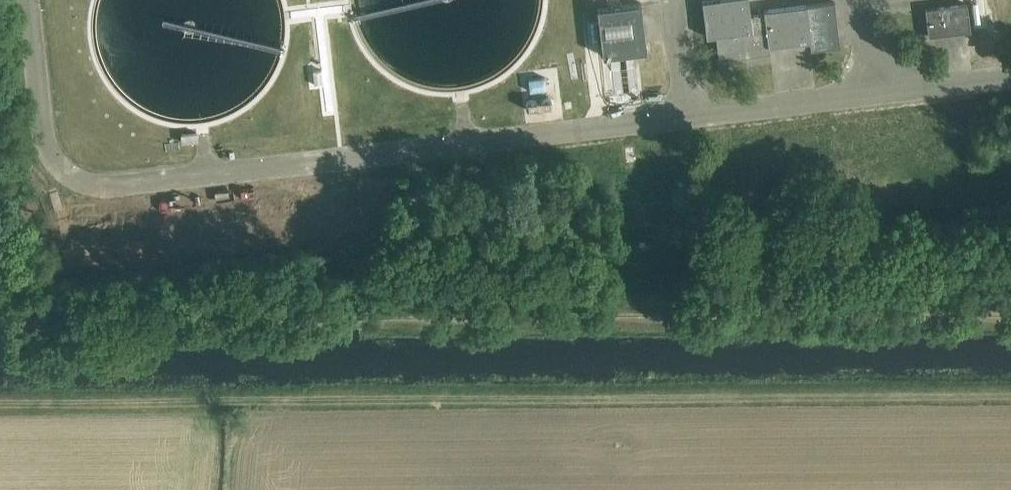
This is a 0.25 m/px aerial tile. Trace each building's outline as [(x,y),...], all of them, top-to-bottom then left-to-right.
[(835,1),(764,10),(764,13),(751,15),(749,0),(705,0),(702,0),(706,37),(720,35),(721,41),(716,42),(719,60),(770,54),(769,46),(810,41),(811,49),(840,46),(835,1)] [(641,1),(597,7),(603,55),(647,50),(641,1)] [(967,3),(925,9),(928,36),(970,30),(967,3)]
